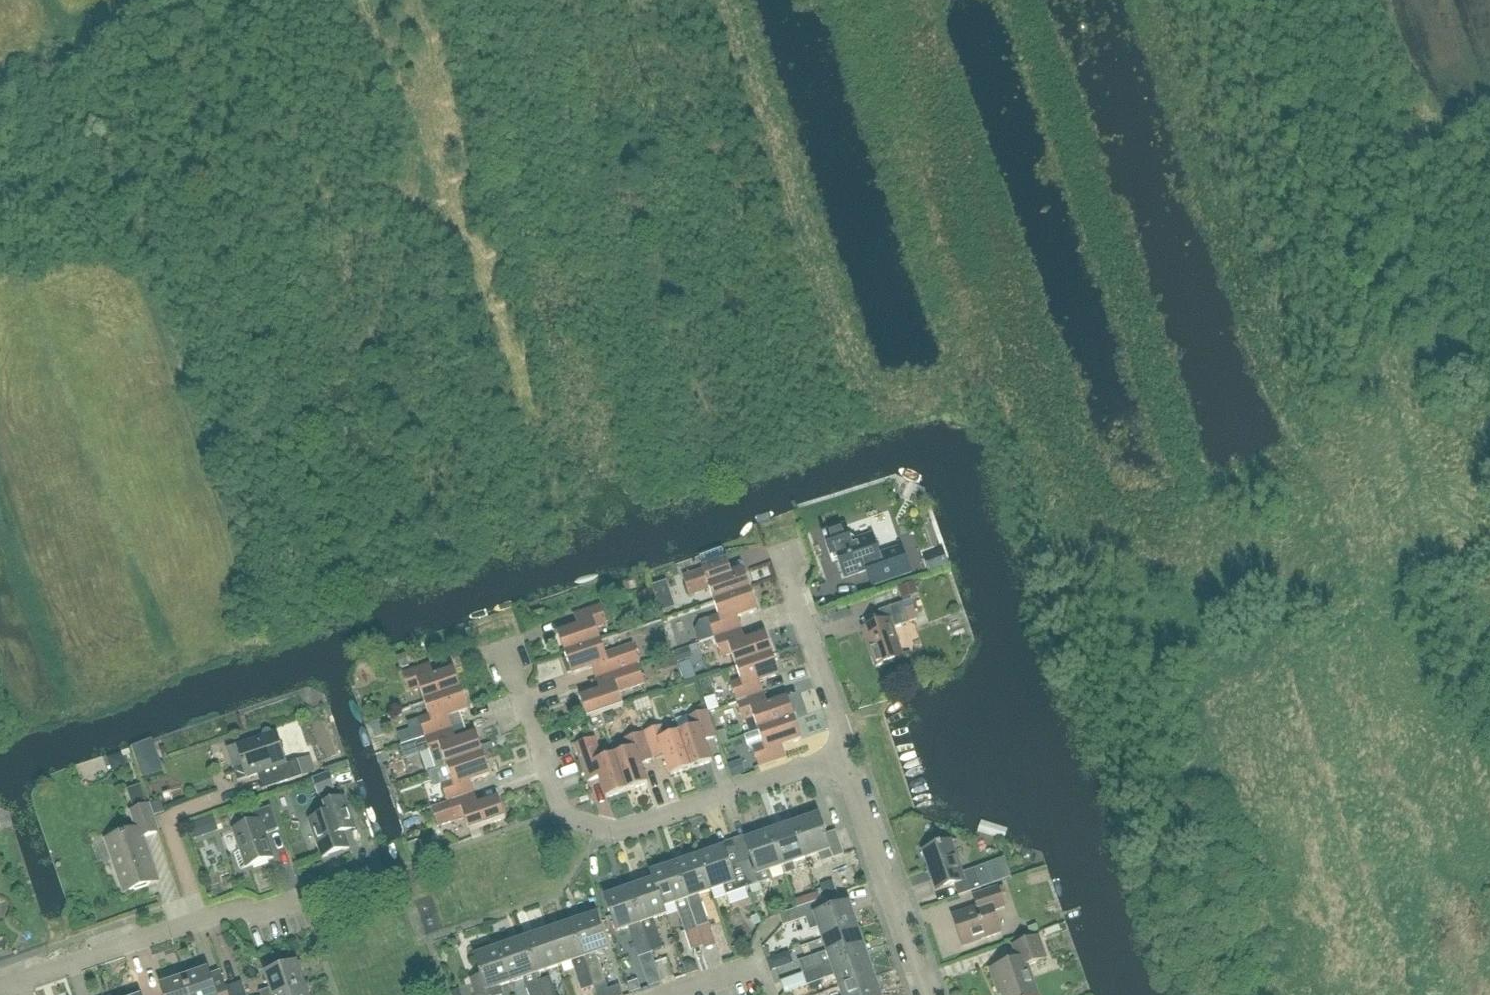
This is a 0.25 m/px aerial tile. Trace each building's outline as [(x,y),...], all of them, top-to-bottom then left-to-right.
[(901,551),(879,558),(871,537),(850,544),(844,528),(823,535),(832,563),(838,561),(845,580),(866,572),(872,587),(909,574),(901,551)] [(928,574),(948,567),(942,550),(922,557),(928,574)] [(689,599),(710,592),(714,605),(750,592),(742,571),(723,577),(719,567),(685,578),(684,583),(689,599)] [(699,645),(714,640),(741,631),(737,619),(756,612),(750,592),(714,605),(719,618),(708,622),(700,624),(695,632),(699,645)] [(909,625),(909,624),(916,621),(909,602),(902,605),(878,613),(882,624),(863,630),(876,668),(903,659),(893,630),(909,625)] [(558,634),(565,656),(601,644),(596,630),(607,626),(600,607),(573,617),(577,628),(558,634)] [(744,642),(741,631),(714,640),(721,660),(732,656),(736,669),(772,657),(764,635),(744,642)] [(567,661),(563,662),(568,676),(572,674),(572,676),(592,669),(596,681),(638,666),(636,659),(637,659),(633,647),(605,657),(601,644),(565,656),(567,661)] [(737,705),(763,695),(759,683),(778,677),(772,657),(736,669),(740,682),(730,686),(737,705)] [(638,666),(596,681),(599,692),(580,699),(587,720),(623,708),(619,696),(630,693),(629,691),(645,686),(638,666)] [(425,704),(461,692),(454,671),(433,678),(429,667),(403,676),(409,695),(420,691),(425,704)] [(468,712),(461,692),(425,704),(429,717),(419,721),(421,728),(425,740),(452,731),(448,719),(468,712)] [(767,707),(763,695),(737,705),(743,724),(754,720),(758,733),(793,721),(786,700),(767,707)] [(678,735),(690,771),(711,763),(704,743),(715,740),(706,713),(688,720),(691,730),(678,735)] [(411,732),(421,728),(419,721),(408,724),(411,732)] [(793,721),(758,733),(745,738),(749,751),(752,750),(758,769),(784,759),(781,748),(800,741),(793,721)] [(690,771),(678,735),(665,739),(661,729),(643,735),(652,762),(663,758),(670,778),(690,771)] [(276,734),(274,735),(270,731),(266,731),(263,734),(263,738),(226,751),(237,784),(271,772),(276,787),(302,778),(296,762),(287,765),(276,734)] [(456,742),(452,731),(425,740),(432,759),(443,755),(447,768),(483,756),(476,735),(456,742)] [(652,762),(643,735),(623,742),(627,752),(614,757),(626,793),(647,785),(641,765),(652,762)] [(575,745),(579,757),(588,783),(599,779),(606,800),(626,793),(614,757),(602,761),(594,739),(575,745)] [(139,782),(160,777),(153,747),(132,752),(139,782)] [(490,777),(483,756),(447,768),(452,781),(441,785),(447,804),(432,809),(432,810),(474,795),(470,784),(490,777)] [(103,760),(74,769),(79,784),(107,775),(103,760)] [(478,807),(474,795),(432,810),(439,828),(464,819),(469,833),(506,820),(499,800),(478,807)] [(310,823),(323,860),(349,851),(340,827),(352,823),(344,800),(323,808),(326,817),(310,823)] [(107,842),(124,894),(157,883),(142,840),(158,834),(149,808),(131,814),(137,832),(107,842)] [(233,832),(241,853),(234,855),(240,871),(246,869),(272,860),(264,836),(279,831),(271,808),(247,816),(251,826),(233,832)] [(794,826),(806,860),(818,856),(820,864),(843,857),(835,833),(825,837),(818,818),(794,826)] [(195,839),(205,836),(200,821),(189,824),(195,839)] [(770,834),(784,877),(796,873),(793,864),(806,860),(794,826),(770,834)] [(784,877),(770,834),(745,843),(751,862),(741,865),(749,889),(754,905),(757,903),(755,895),(763,893),(760,885),(772,881),(769,872),(781,868),(784,877)] [(950,843),(922,853),(936,892),(954,886),(958,898),(981,890),(974,871),(961,876),(950,843)] [(699,858),(711,892),(723,888),(726,897),(749,889),(741,865),(730,869),(724,850),(699,858)] [(675,867),(696,930),(709,926),(699,897),(711,892),(699,858),(675,867)] [(684,934),(696,930),(675,867),(650,875),(653,883),(654,883),(662,909),(663,909),(674,905),(684,934)] [(653,883),(650,875),(653,883),(629,891),(651,953),(663,949),(653,920),(665,916),(663,909),(662,909),(654,883),(653,883)] [(1005,910),(1000,897),(1005,895),(1003,888),(974,898),(978,909),(953,917),(963,948),(1001,935),(993,914),(1005,910)] [(605,919),(614,947),(621,945),(620,941),(617,933),(629,929),(639,957),(651,953),(629,891),(605,899),(611,917),(605,919)] [(829,940),(857,930),(849,905),(830,911),(826,900),(803,908),(807,920),(806,920),(810,933),(819,930),(822,940),(823,942),(829,940)] [(803,908),(779,916),(783,928),(806,920),(807,920),(803,908)] [(607,951),(614,949),(605,923),(598,925),(596,917),(572,926),(593,989),(606,984),(596,956),(607,952),(607,951)] [(548,934),(560,968),(572,964),(582,993),(593,989),(572,926),(548,934)] [(861,940),(857,930),(829,940),(823,942),(827,954),(810,960),(801,963),(799,964),(803,975),(865,954),(861,940)] [(535,977),(536,976),(560,968),(548,934),(523,942),(535,977)] [(1028,967),(1047,960),(1039,938),(1013,947),(1017,961),(990,970),(997,991),(1000,990),(1002,994),(1038,994),(1028,967)] [(535,977),(523,942),(500,950),(512,985),(523,981),(528,994),(541,994),(538,984),(539,984),(536,976),(535,977)] [(500,950),(475,959),(482,978),(472,981),(476,994),(501,994),(499,989),(512,985),(500,950)] [(835,977),(839,990),(874,978),(865,954),(803,975),(807,987),(827,980),(835,977)] [(786,967),(782,955),(771,959),(766,960),(770,973),(786,967)] [(306,988),(298,965),(266,976),(270,990),(260,994),(261,994),(285,994),(306,988)] [(226,990),(220,973),(210,977),(208,972),(184,980),(189,994),(228,994),(226,990)] [(874,978),(839,990),(841,994),(880,994),(874,978)] [(184,980),(162,988),(164,994),(189,994),(184,980)] [(541,994),(555,994),(550,980),(539,984),(538,984),(541,994)] [(228,994),(246,994),(242,984),(226,990),(228,994)]
